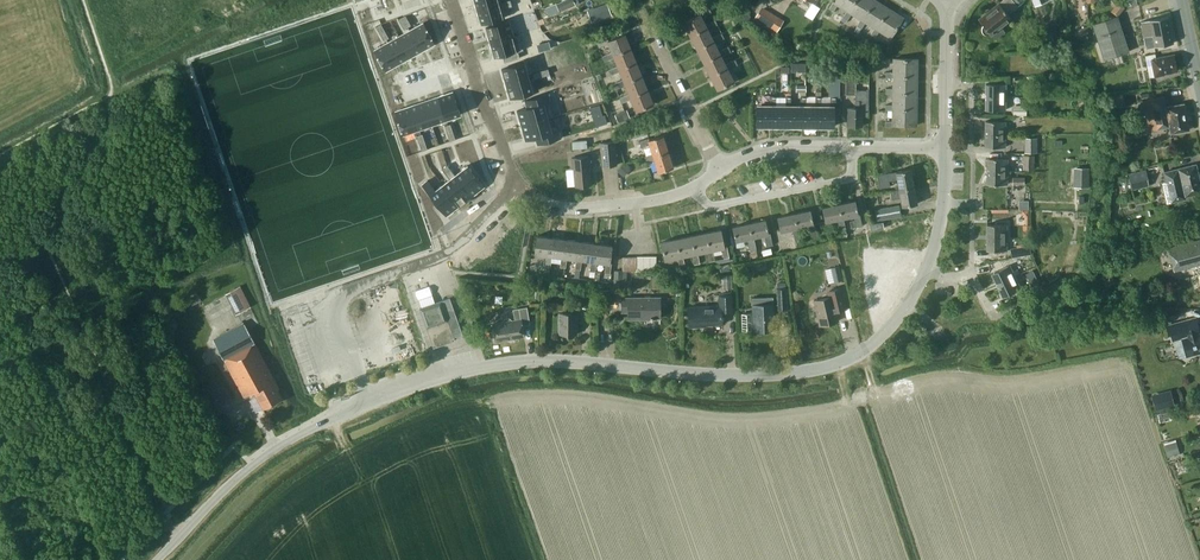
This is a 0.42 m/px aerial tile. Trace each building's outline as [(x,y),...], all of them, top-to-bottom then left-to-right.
[(477,9),(500,2),(499,0),(474,0),(477,9)] [(477,9),(481,24),(504,17),(502,8),(512,6),(510,0),(508,0),(500,2),(477,9)] [(560,11),(575,5),(573,0),(564,0),(557,3),(560,11)] [(903,14),(879,0),(832,0),(829,6),(841,14),(861,26),(863,22),(889,37),(903,14)] [(1012,0),(1003,0),(987,13),(988,14),(980,21),(983,25),(982,26),(982,31),(984,34),(986,35),(992,34),(996,38),(1004,31),(1000,26),(1011,18),(1007,13),(1017,6),(1012,0)] [(560,11),(557,3),(556,2),(545,7),(549,16),(560,11)] [(612,15),(607,3),(587,10),(592,22),(612,15)] [(756,18),(772,28),(779,17),(763,7),(756,18)] [(680,19),(713,91),(733,82),(699,10),(680,19)] [(744,22),(751,19),(747,11),(740,15),(744,22)] [(405,20),(403,15),(395,19),(398,24),(405,20)] [(1128,52),(1117,16),(1093,24),(1105,59),(1128,52)] [(1167,16),(1140,22),(1143,37),(1151,35),(1153,47),(1172,43),(1167,16)] [(405,20),(398,24),(401,29),(408,25),(405,20)] [(509,20),(486,27),(490,42),(513,35),(509,20)] [(382,31),(378,24),(373,26),(377,33),(382,31)] [(421,24),(408,31),(420,51),(432,45),(421,24)] [(1089,34),(1087,26),(1077,28),(1078,36),(1089,34)] [(382,31),(377,33),(381,41),(386,38),(382,31)] [(408,31),(396,37),(408,58),(420,51),(408,31)] [(632,112),(651,105),(623,31),(597,40),(600,48),(607,46),(632,112)] [(513,35),(490,42),(494,57),(502,55),(504,62),(520,57),(518,51),(523,50),(519,34),(513,35)] [(396,37),(384,44),(396,65),(408,58),(396,37)] [(583,41),(572,44),(575,54),(586,51),(583,41)] [(540,43),(526,45),(527,57),(542,55),(540,43)] [(384,44),(372,51),(383,72),(396,65),(384,44)] [(1156,58),(1155,53),(1143,55),(1148,78),(1163,75),(1164,73),(1177,70),(1173,54),(1156,58)] [(524,61),(501,68),(505,82),(528,76),(524,61)] [(793,71),(807,70),(807,62),(793,62),(793,71)] [(829,69),(829,96),(830,96),(836,96),(838,96),(840,96),(840,69),(829,69)] [(528,76),(505,82),(510,97),(533,91),(528,76)] [(851,105),(851,126),(863,126),(863,115),(869,115),(869,80),(846,80),(846,93),(855,93),(855,105),(851,105)] [(985,97),(1005,97),(1005,84),(985,84),(985,97)] [(799,92),(800,96),(806,96),(806,85),(796,85),(796,92),(799,92)] [(453,93),(438,98),(446,121),(461,116),(453,93)] [(527,107),(517,110),(521,125),(548,118),(553,116),(549,101),(550,101),(548,93),(525,100),(527,107)] [(1125,106),(1123,94),(1106,96),(1108,109),(1125,106)] [(772,125),(772,106),(776,106),(776,95),(770,95),(770,106),(757,106),(757,125),(772,125)] [(787,126),(787,106),(791,106),(791,96),(785,95),(785,106),(776,106),(772,106),(772,125),(787,126)] [(802,126),(803,106),(806,106),(806,96),(800,96),(800,106),(791,106),(787,106),(787,126),(802,126)] [(818,126),(818,106),(821,106),(821,96),(815,96),(815,106),(806,106),(803,106),(802,126),(818,126)] [(833,126),(833,107),(836,107),(836,96),(830,96),(830,107),(821,106),(818,106),(818,126),(833,126)] [(895,96),(894,111),(915,112),(918,112),(918,104),(920,104),(920,96),(895,96)] [(1005,97),(985,97),(985,110),(1005,110),(1005,97)] [(1166,107),(1164,97),(1142,101),(1144,112),(1132,114),(1135,131),(1148,128),(1148,130),(1169,126),(1170,133),(1189,130),(1183,103),(1166,107)] [(438,98),(424,103),(432,126),(446,121),(438,98)] [(424,103),(410,108),(417,131),(432,126),(424,103)] [(597,120),(606,117),(602,103),(593,106),(597,120)] [(1026,106),(1014,106),(1014,115),(1026,115),(1026,106)] [(410,108),(395,113),(403,136),(417,131),(410,108)] [(894,111),(894,129),(915,130),(915,112),(894,111)] [(548,118),(521,125),(526,140),(541,136),(543,143),(561,138),(558,131),(556,126),(551,127),(548,118)] [(985,134),(1005,134),(1005,121),(985,121),(985,131),(985,134)] [(453,132),(450,124),(445,126),(447,134),(453,132)] [(664,133),(649,135),(647,128),(634,130),(635,138),(640,137),(641,145),(648,143),(653,171),(670,168),(664,133)] [(456,140),(453,132),(447,134),(450,142),(456,140)] [(425,142),(422,134),(416,136),(419,144),(425,142)] [(1005,134),(985,134),(985,147),(1004,147),(1005,134)] [(1024,153),(1037,153),(1037,137),(1024,137),(1024,153)] [(572,141),(572,149),(588,148),(587,140),(572,141)] [(425,142),(419,144),(422,151),(427,149),(425,142)] [(614,142),(600,143),(602,167),(617,165),(614,142)] [(1022,170),(1034,170),(1034,155),(1022,155),(1022,170)] [(591,167),(590,156),(571,158),(572,168),(573,168),(575,186),(591,185),(589,167),(591,167)] [(987,171),(1007,172),(1007,159),(987,159),(987,171)] [(896,162),(895,188),(920,189),(921,171),(905,171),(905,163),(896,162)] [(623,176),(630,169),(624,163),(617,170),(623,176)] [(447,164),(442,169),(449,179),(443,184),(459,205),(471,196),(455,175),(447,164)] [(1196,164),(1163,172),(1165,181),(1162,182),(1167,203),(1185,198),(1184,196),(1199,193),(1199,181),(1196,164)] [(468,165),(455,175),(471,196),(473,195),(474,196),(478,192),(477,191),(484,186),(468,165)] [(1088,168),(1074,168),(1074,187),(1088,187),(1088,168)] [(1128,174),(1132,189),(1149,185),(1145,170),(1128,174)] [(1007,172),(987,171),(987,184),(1006,185),(1007,172)] [(1012,176),(1012,185),(1024,185),(1024,176),(1012,176)] [(428,180),(422,184),(446,215),(459,205),(443,184),(435,190),(428,180)] [(895,188),(895,205),(919,206),(920,189),(895,188)] [(818,206),(821,222),(851,216),(853,227),(863,225),(857,198),(818,206)] [(875,210),(877,220),(901,216),(899,206),(875,210)] [(773,216),(776,231),(815,223),(811,208),(773,216)] [(766,217),(729,226),(732,241),(770,232),(766,217)] [(884,228),(883,222),(870,224),(871,231),(884,228)] [(986,238),(1006,238),(1006,225),(987,225),(986,238)] [(660,260),(727,247),(724,227),(656,240),(660,260)] [(625,229),(610,230),(610,250),(620,250),(620,260),(625,260),(625,249),(625,229)] [(640,229),(625,229),(625,249),(640,249),(640,254),(648,254),(648,240),(640,240),(640,229)] [(594,241),(587,241),(587,259),(595,259),(595,250),(610,250),(610,230),(594,230),(594,241)] [(740,246),(755,245),(754,238),(739,239),(740,246)] [(1006,238),(986,238),(986,251),(1006,251),(1006,238)] [(1167,248),(1174,271),(1199,264),(1199,239),(1167,248)] [(1012,257),(1031,254),(1030,245),(1010,248),(1012,257)] [(1022,263),(1025,270),(1033,266),(1030,259),(1022,263)] [(997,285),(1015,277),(1009,265),(991,273),(997,285)] [(830,268),(834,282),(843,280),(839,266),(830,268)] [(1099,272),(1103,288),(1115,285),(1110,269),(1099,272)] [(622,286),(626,286),(626,271),(614,271),(613,287),(622,288),(622,286)] [(722,276),(723,290),(732,289),(731,275),(722,276)] [(533,286),(534,277),(526,276),(525,285),(533,286)] [(1021,288),(1015,277),(997,285),(1003,297),(1021,288)] [(1032,286),(1039,283),(1036,277),(1029,280),(1032,286)] [(225,292),(235,314),(252,306),(241,284),(225,292)] [(777,288),(778,309),(788,309),(787,288),(777,288)] [(843,306),(838,288),(830,290),(831,296),(814,300),(820,325),(838,321),(835,308),(843,306)] [(598,290),(599,304),(614,303),(614,289),(598,290)] [(192,305),(202,300),(198,294),(189,299),(192,305)] [(435,303),(432,294),(419,299),(422,307),(420,308),(434,347),(455,340),(454,337),(457,336),(458,339),(460,338),(464,337),(450,298),(441,301),(435,303)] [(591,296),(580,295),(580,308),(591,308),(591,296)] [(688,306),(689,327),(700,326),(700,325),(722,324),(721,311),(732,311),(731,295),(719,295),(719,305),(688,306)] [(774,312),(773,296),(752,297),(752,314),(742,314),(742,331),(775,330),(774,318),(773,318),(773,312),(774,312)] [(650,318),(650,320),(652,320),(652,317),(660,317),(660,297),(622,297),(622,311),(628,311),(628,319),(650,318)] [(503,322),(492,324),(495,341),(524,336),(522,325),(530,324),(527,307),(513,309),(515,320),(512,320),(510,318),(505,318),(503,322)] [(560,313),(560,334),(575,334),(576,313),(560,313)] [(1194,316),(1170,322),(1175,339),(1181,337),(1187,356),(1199,353),(1199,332),(1194,316)] [(1128,327),(1137,325),(1135,317),(1126,319),(1128,327)] [(246,330),(245,328),(216,344),(244,397),(254,391),(263,408),(265,408),(265,409),(274,404),(273,403),(282,398),(277,390),(279,388),(247,329),(246,330)] [(224,385),(213,391),(217,399),(229,393),(224,385)] [(1155,410),(1174,405),(1170,390),(1151,395),(1155,410)] [(1170,420),(1168,411),(1157,414),(1159,422),(1170,420)] [(1167,456),(1180,453),(1176,441),(1164,444),(1167,456)]
